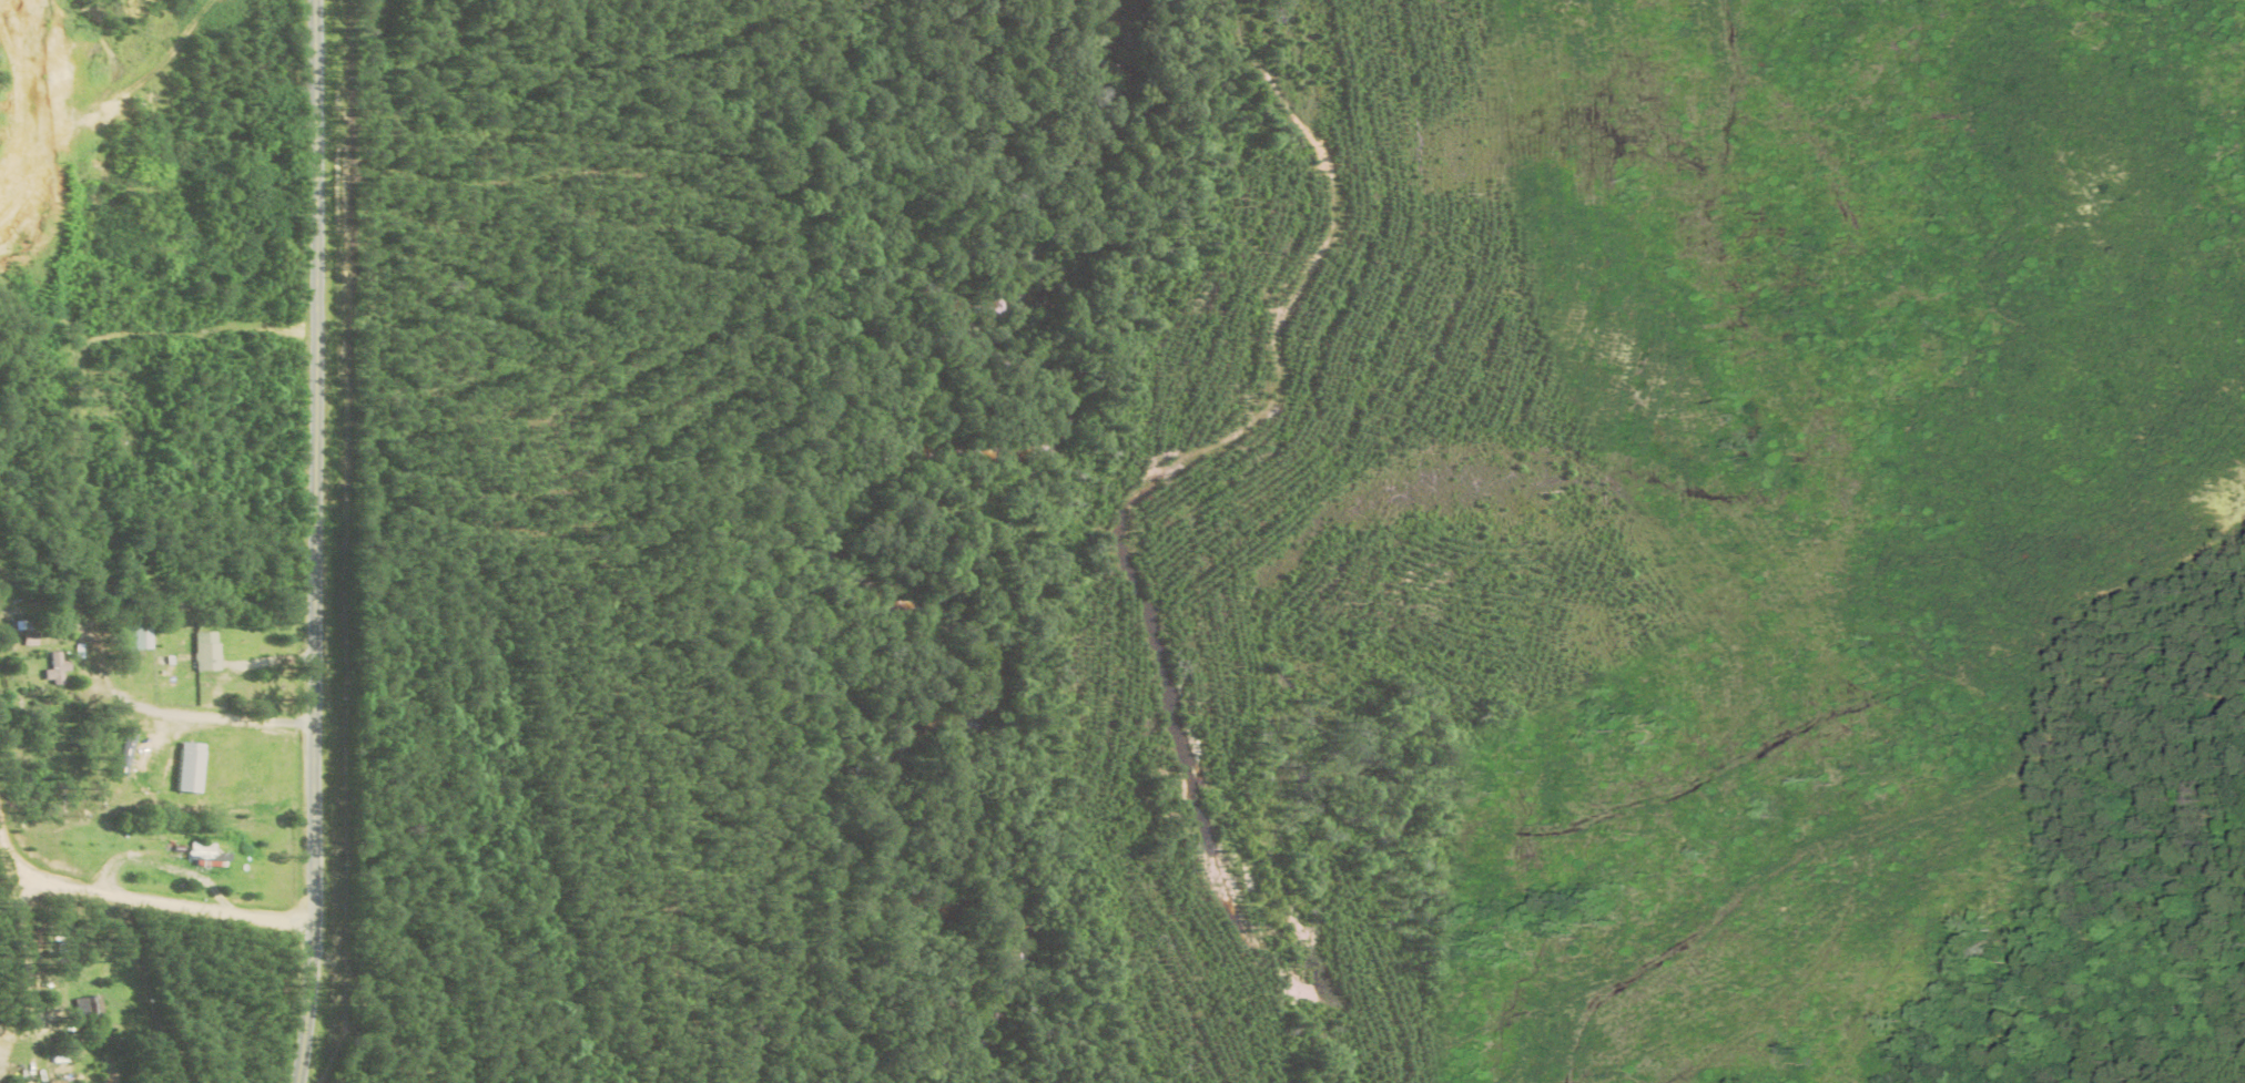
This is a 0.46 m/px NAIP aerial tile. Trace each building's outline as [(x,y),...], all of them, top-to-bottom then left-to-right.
[(119,651),(147,649),(147,626),(118,627),(119,651)] [(213,632),(191,633),(192,672),(214,671),(213,632)] [(56,652),(46,653),(46,669),(39,669),(40,684),(60,684),(59,672),(66,672),(66,662),(57,662),(56,652)] [(111,775),(124,777),(133,730),(120,728),(111,775)] [(199,746),(177,743),(170,792),(193,795),(199,746)] [(212,855),(213,843),(188,843),(187,858),(225,860),(225,856),(212,855)] [(73,1022),(98,1019),(95,996),(70,999),(73,1022)]
